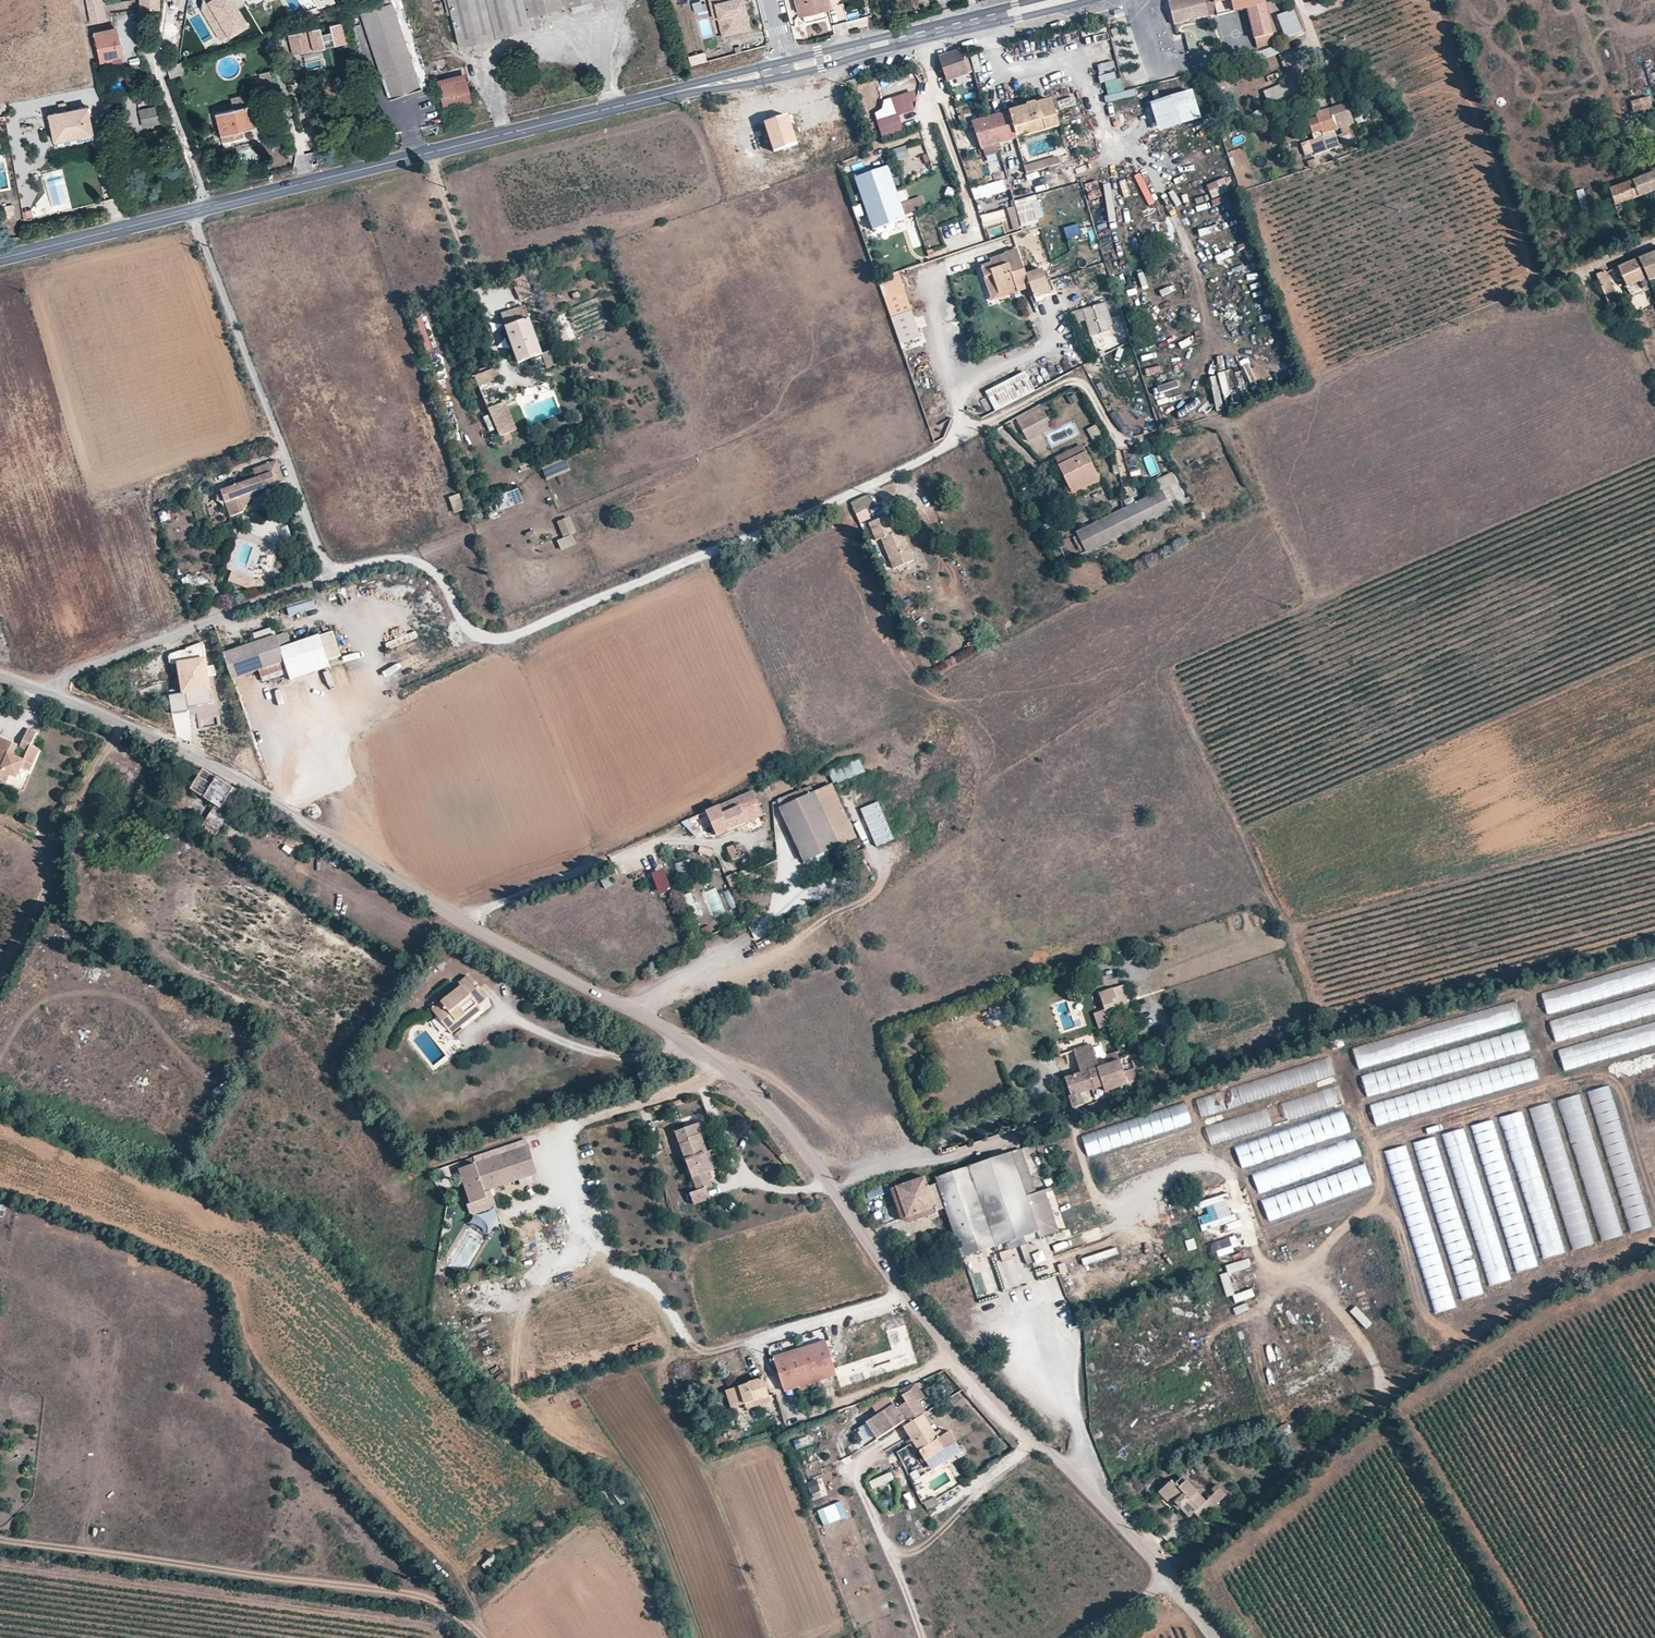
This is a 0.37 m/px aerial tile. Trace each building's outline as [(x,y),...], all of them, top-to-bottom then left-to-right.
[(102,20),(100,0),(86,0),(90,22),(102,20)] [(158,8),(158,0),(139,0),(139,9),(158,8)] [(202,9),(211,7),(226,31),(218,36),(221,40),(228,36),(229,38),(247,27),(237,9),(245,5),(242,0),(203,0),(202,9)] [(457,47),(530,30),(526,17),(593,0),(446,0),(457,47)] [(710,6),(714,5),(722,35),(748,29),(741,0),(709,0),(710,6)] [(794,17),(802,15),(804,23),(826,18),(824,9),(829,8),(827,0),(790,0),(794,17)] [(1175,0),(1169,1),(1175,24),(1182,22),(1175,0)] [(1182,22),(1209,14),(1206,0),(1175,0),(1182,22)] [(1209,14),(1218,13),(1214,0),(1206,0),(1209,14)] [(1274,42),(1262,0),(1214,0),(1218,13),(1219,17),(1246,10),(1253,37),(1243,39),(1246,51),(1262,47),(1274,42)] [(393,3),(361,14),(387,95),(419,85),(393,3)] [(226,31),(211,7),(202,9),(218,36),(226,31)] [(1303,31),(1294,9),(1278,15),(1286,37),(1303,31)] [(345,40),(340,22),(328,26),(330,32),(320,35),(319,28),(295,35),(296,38),(288,41),(292,55),(345,40)] [(116,27),(92,32),(98,62),(121,57),(116,27)] [(279,50),(274,31),(262,35),(266,53),(279,50)] [(1106,32),(1090,36),(1098,72),(1114,68),(1106,32)] [(1263,60),(1278,53),(1274,45),(1259,52),(1263,60)] [(939,57),(947,80),(967,72),(959,50),(946,54),(939,57)] [(183,73),(180,62),(166,67),(169,77),(183,73)] [(255,73),(257,89),(272,87),(269,71),(255,73)] [(1102,74),(1105,94),(1121,92),(1118,72),(1102,74)] [(464,73),(435,79),(442,108),(470,101),(464,73)] [(1265,90),(1276,118),(1303,107),(1292,79),(1265,90)] [(912,91),(890,97),(895,113),(876,118),(882,139),(904,133),(899,115),(917,110),(912,91)] [(1192,92),(1150,103),(1157,130),(1200,118),(1192,92)] [(249,106),(246,95),(234,98),(236,109),(249,106)] [(1633,113),(1652,109),(1650,97),(1631,100),(1633,113)] [(988,116),(996,143),(1059,126),(1051,100),(1017,108),(988,116)] [(1352,125),(1349,115),(1361,111),(1357,100),(1329,109),(1336,130),(1352,125)] [(57,112),(47,114),(52,141),(91,134),(86,106),(65,110),(65,102),(54,103),(57,112)] [(156,106),(137,110),(142,127),(159,123),(156,106)] [(236,109),(214,114),(221,141),(241,135),(241,130),(254,126),(249,106),(236,109)] [(1338,136),(1336,130),(1329,109),(1315,114),(1316,117),(1324,140),(1337,136),(1338,136)] [(763,122),(772,151),(797,144),(788,114),(763,122)] [(972,121),(980,147),(996,143),(988,116),(972,121)] [(1314,138),(1310,139),(1315,153),(1340,145),(1337,136),(1324,140),(1316,117),(1307,120),(1314,138)] [(1249,130),(1252,138),(1273,131),(1270,123),(1249,130)] [(423,127),(424,135),(438,133),(437,125),(423,127)] [(1234,133),(1237,141),(1245,138),(1243,130),(1234,133)] [(1315,153),(1310,139),(1301,142),(1305,156),(1315,153)] [(892,162),(903,158),(899,147),(889,150),(892,162)] [(1046,158),(1024,164),(1026,172),(1048,167),(1046,158)] [(856,178),(873,229),(902,218),(885,168),(856,178)] [(1600,210),(1615,204),(1620,218),(1629,215),(1625,201),(1654,190),(1654,172),(1595,194),(1600,210)] [(974,200),(1006,191),(1003,179),(971,188),(974,200)] [(1222,179),(1207,185),(1212,196),(1226,191),(1222,179)] [(1112,183),(1105,184),(1107,221),(1114,220),(1112,183)] [(920,195),(901,202),(906,214),(925,207),(920,195)] [(1036,199),(1007,207),(1013,229),(1042,221),(1036,199)] [(31,209),(22,210),(24,220),(33,218),(31,209)] [(1032,285),(1028,272),(1018,247),(1004,252),(1005,253),(992,259),(993,261),(984,265),(989,276),(995,274),(1002,291),(1019,286),(1020,289),(1026,287),(1032,285)] [(1640,258),(1650,281),(1654,279),(1654,252),(1640,258)] [(1649,290),(1635,260),(1618,267),(1630,293),(1632,294),(1639,294),(1649,290)] [(1065,263),(1067,272),(1077,270),(1075,261),(1065,263)] [(1056,289),(1052,278),(1048,279),(1044,267),(1028,272),(1032,285),(1034,291),(1051,285),(1052,290),(1056,289)] [(1594,276),(1608,306),(1618,301),(1605,271),(1594,276)] [(880,278),(897,345),(919,339),(901,273),(880,278)] [(995,274),(989,276),(996,297),(1020,289),(1019,286),(1002,291),(995,274)] [(1036,295),(1052,290),(1051,285),(1034,291),(1036,295)] [(1521,304),(1525,314),(1541,307),(1537,297),(1521,304)] [(1103,331),(1094,304),(1084,308),(1093,335),(1103,331)] [(502,314),(519,363),(541,354),(524,306),(511,310),(502,314)] [(918,327),(926,326),(923,315),(916,317),(918,327)] [(542,354),(546,368),(556,365),(551,351),(542,354)] [(474,376),(478,386),(492,380),(488,371),(474,376)] [(984,391),(994,411),(1035,390),(1025,371),(984,391)] [(506,401),(489,407),(500,439),(518,433),(506,401)] [(1016,419),(1027,440),(1051,427),(1041,407),(1016,419)] [(1087,427),(1092,442),(1105,438),(1100,423),(1087,427)] [(1127,475),(1123,449),(1116,450),(1119,476),(1127,475)] [(1065,478),(1072,492),(1099,479),(1086,453),(1060,466),(1065,478)] [(541,468),(546,480),(570,470),(565,458),(541,468)] [(221,490),(223,494),(216,496),(221,510),(228,508),(230,515),(243,511),(242,507),(239,498),(250,494),(262,490),(285,482),(278,463),(254,470),(256,477),(221,490)] [(522,501),(518,488),(501,494),(503,500),(497,502),(500,509),(522,501)] [(1076,531),(1087,553),(1172,511),(1162,489),(1076,531)] [(458,493),(448,496),(454,513),(464,509),(458,493)] [(242,507),(250,494),(239,498),(242,507)] [(850,502),(855,513),(872,505),(867,495),(850,502)] [(868,522),(876,540),(892,532),(884,515),(868,522)] [(563,536),(576,531),(569,516),(556,521),(563,536)] [(881,539),(894,568),(915,559),(909,546),(902,530),(881,539)] [(573,534),(557,540),(561,550),(576,544),(573,534)] [(255,579),(232,571),(228,581),(250,589),(253,587),(255,588),(262,588),(262,579),(255,579)] [(181,576),(182,584),(203,582),(202,574),(181,576)] [(290,616),(316,606),(312,596),(287,606),(290,616)] [(397,639),(392,628),(380,634),(385,644),(397,639)] [(337,642),(333,630),(280,649),(289,672),(292,680),(331,666),(329,659),(342,655),(337,642)] [(275,635),(224,653),(233,678),(258,670),(263,682),(289,672),(280,649),(275,635)] [(345,661),(361,657),(359,652),(343,656),(345,661)] [(178,662),(183,693),(210,688),(208,672),(205,658),(178,662)] [(213,703),(210,688),(183,693),(169,695),(172,713),(189,710),(188,707),(213,703)] [(28,729),(20,746),(28,750),(23,760),(12,756),(17,745),(0,737),(0,778),(6,781),(10,773),(17,776),(21,768),(29,771),(39,750),(30,746),(36,733),(28,729)] [(834,785),(865,771),(859,757),(827,771),(834,785)] [(202,769),(189,789),(213,804),(199,827),(212,836),(241,790),(202,769)] [(833,785),(781,806),(804,858),(855,837),(833,785)] [(707,809),(716,830),(727,825),(729,828),(763,814),(760,807),(763,806),(759,796),(755,798),(751,790),(707,809)] [(200,797),(194,804),(204,811),(210,804),(200,797)] [(880,800),(864,807),(866,814),(883,807),(880,800)] [(867,814),(871,828),(888,823),(884,809),(867,814)] [(731,860),(738,858),(734,845),(727,847),(731,860)] [(700,847),(698,854),(711,857),(712,850),(700,847)] [(652,872),(657,894),(670,891),(665,869),(652,872)] [(731,889),(741,886),(736,872),(726,876),(731,889)] [(728,889),(720,894),(732,910),(739,905),(728,889)] [(683,895),(692,918),(700,915),(691,892),(683,895)] [(1654,983),(1654,961),(1541,992),(1546,1013),(1654,983)] [(431,1010),(447,1027),(475,1003),(477,1005),(486,998),(467,977),(431,1010)] [(1127,986),(1104,989),(1108,1014),(1130,1011),(1127,986)] [(1549,1018),(1554,1038),(1654,1013),(1654,992),(1549,1018)] [(1352,1046),(1358,1067),(1521,1022),(1516,1002),(1352,1046)] [(477,1005),(475,1003),(447,1027),(451,1033),(480,1009),(477,1005)] [(1093,1013),(1098,1029),(1110,1025),(1105,1009),(1093,1013)] [(1558,1049),(1564,1069),(1654,1044),(1654,1023),(1654,1022),(1558,1049)] [(1525,1031),(1360,1072),(1365,1093),(1530,1052),(1525,1031)] [(1073,1051),(1081,1074),(1097,1068),(1099,1067),(1091,1045),(1073,1051)] [(1103,1086),(1105,1092),(1140,1080),(1135,1067),(1131,1068),(1127,1057),(1099,1067),(1097,1068),(1103,1086)] [(1329,1058),(1195,1097),(1200,1115),(1335,1076),(1329,1058)] [(1533,1060),(1369,1101),(1375,1122),(1539,1081),(1533,1060)] [(1066,1079),(1072,1096),(1069,1097),(1072,1108),(1084,1104),(1081,1094),(1103,1086),(1097,1068),(1081,1074),(1066,1079)] [(1626,1233),(1647,1228),(1614,1085),(1593,1089),(1626,1233)] [(1210,1143),(1343,1104),(1338,1087),(1205,1127),(1210,1143)] [(1619,1236),(1583,1094),(1562,1099),(1598,1241),(1619,1236)] [(1185,1102),(1080,1133),(1086,1155),(1163,1132),(1162,1130),(1191,1122),(1185,1102)] [(1550,1102),(1530,1108),(1572,1250),(1592,1244),(1550,1102)] [(1524,1110),(1503,1116),(1541,1259),(1562,1253),(1524,1110)] [(1344,1113),(1234,1143),(1240,1165),(1350,1135),(1344,1113)] [(1494,1119),(1474,1124),(1514,1272),(1536,1267),(1521,1212),(1519,1212),(1494,1119)] [(707,1174),(711,1172),(704,1155),(707,1154),(701,1136),(706,1134),(702,1123),(674,1133),(691,1179),(707,1174)] [(1465,1128),(1445,1133),(1488,1286),(1508,1280),(1465,1128)] [(1436,1136),(1415,1142),(1461,1299),(1481,1294),(1436,1136)] [(1257,1189),(1362,1161),(1357,1141),(1251,1169),(1257,1189)] [(1407,1144),(1387,1150),(1433,1313),(1454,1308),(1407,1144)] [(459,1169),(470,1202),(485,1198),(483,1191),(536,1172),(527,1145),(459,1169)] [(946,1206),(963,1256),(1037,1231),(1055,1225),(1045,1193),(1037,1195),(1022,1148),(936,1177),(938,1183),(946,1206)] [(711,1172),(716,1171),(710,1153),(707,1154),(704,1155),(711,1172)] [(1365,1165),(1261,1198),(1267,1219),(1372,1186),(1365,1165)] [(712,1186),(707,1174),(691,1179),(696,1192),(705,1188),(712,1186)] [(897,1186),(907,1218),(946,1206),(938,1183),(928,1186),(926,1178),(897,1186)] [(1204,1198),(1214,1195),(1210,1185),(1201,1188),(1204,1198)] [(696,1192),(689,1194),(693,1205),(709,1199),(705,1188),(696,1192)] [(1228,1193),(1193,1202),(1195,1210),(1205,1208),(1207,1214),(1198,1216),(1203,1236),(1223,1232),(1222,1231),(1237,1228),(1228,1193)] [(485,1198),(470,1202),(474,1213),(488,1207),(485,1198)] [(482,1214),(487,1228),(499,1224),(493,1210),(482,1214)] [(1055,1225),(1037,1231),(1039,1236),(1057,1230),(1055,1225)] [(1237,1235),(1211,1243),(1215,1257),(1241,1249),(1237,1235)] [(1116,1249),(1082,1257),(1083,1263),(1117,1255),(1116,1249)] [(1248,1258),(1225,1265),(1228,1274),(1250,1267),(1248,1258)] [(1226,1297),(1234,1295),(1229,1272),(1220,1274),(1226,1297)] [(1233,1293),(1234,1301),(1254,1298),(1253,1290),(1233,1293)] [(1350,1311),(1366,1328),(1372,1322),(1356,1306),(1350,1311)] [(892,1348),(834,1367),(837,1378),(840,1387),(918,1362),(905,1323),(886,1330),(892,1348)] [(773,1357),(785,1395),(837,1378),(834,1367),(825,1340),(773,1357)] [(725,1390),(730,1408),(745,1404),(746,1408),(768,1402),(761,1379),(725,1390)] [(904,1426),(926,1461),(956,1442),(950,1431),(938,1439),(923,1414),(926,1413),(912,1390),(902,1396),(907,1405),(898,1411),(896,1407),(867,1425),(878,1441),(904,1426)] [(902,1465),(914,1463),(909,1446),(898,1449),(902,1465)] [(874,1466),(886,1459),(882,1452),(870,1459),(874,1466)] [(869,1481),(873,1490),(895,1480),(892,1471),(869,1481)] [(1207,1501),(1183,1476),(1175,1484),(1171,1480),(1158,1492),(1168,1502),(1169,1501),(1179,1511),(1181,1508),(1190,1517),(1195,1513),(1201,1519),(1215,1505),(1227,1494),(1217,1484),(1212,1489),(1215,1492),(1209,1499),(1207,1501)] [(903,1495),(910,1510),(916,1507),(910,1492),(903,1495)] [(835,1503),(840,1518),(847,1516),(842,1500),(835,1503)] [(817,1510),(823,1525),(831,1522),(824,1507),(817,1510)] [(486,1569),(497,1559),(493,1554),(482,1564),(486,1569)]
